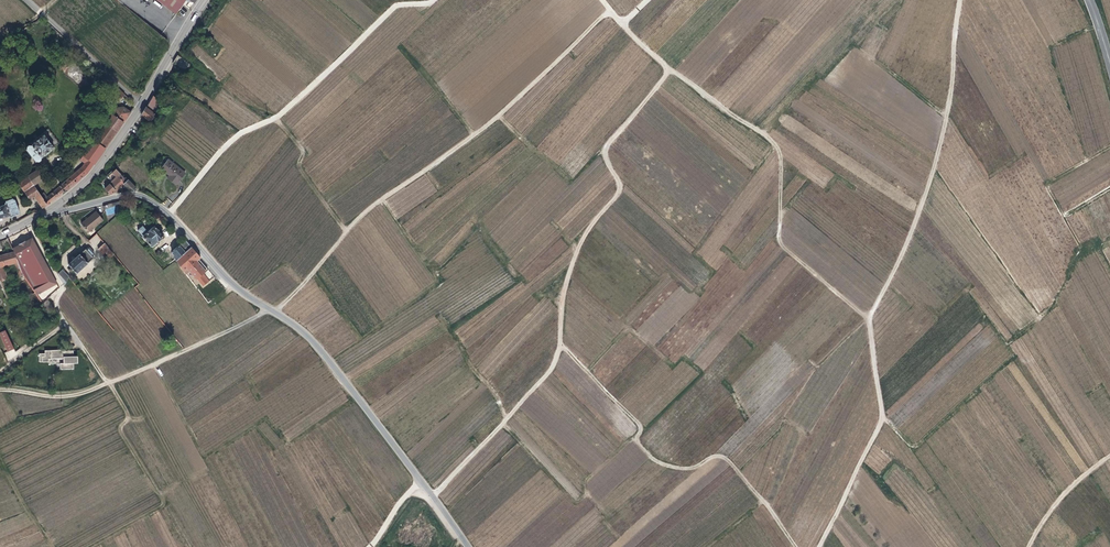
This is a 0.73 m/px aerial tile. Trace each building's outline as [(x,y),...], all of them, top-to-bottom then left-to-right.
[(188,70),(190,67),(192,65),(177,55),(175,59),(180,63),(178,66),(184,70),(188,70)] [(125,95),(112,82),(104,91),(117,103),(125,95)] [(153,96),(147,106),(155,111),(161,100),(153,96)] [(146,107),(142,115),(149,121),(155,113),(146,107)] [(83,155),(94,163),(130,112),(124,108),(116,108),(97,135),(96,134),(95,136),(96,137),(83,155)] [(53,147),(59,142),(47,128),(41,133),(43,135),(53,147)] [(25,149),(35,162),(36,161),(38,161),(41,159),(41,157),(53,147),(43,135),(31,144),(29,144),(26,146),(26,148),(25,149)] [(62,184),(67,190),(88,172),(94,163),(83,155),(80,159),(84,163),(83,165),(62,184)] [(170,173),(170,174),(167,178),(176,185),(185,173),(167,159),(161,167),(168,173),(169,172),(170,173)] [(105,188),(110,194),(112,194),(116,190),(117,191),(124,184),(129,190),(137,189),(126,177),(125,178),(116,168),(108,175),(112,179),(110,181),(112,183),(110,186),(109,186),(105,188)] [(37,170),(34,172),(39,181),(43,178),(37,170)] [(34,172),(27,177),(33,185),(35,184),(39,181),(34,172)] [(34,198),(42,208),(47,205),(40,195),(33,185),(27,177),(24,173),(21,175),(23,178),(21,179),(22,181),(19,183),(31,200),(34,198)] [(35,184),(33,185),(40,195),(42,194),(35,184)] [(58,187),(63,193),(67,190),(62,184),(58,187)] [(40,195),(47,205),(63,193),(58,187),(47,197),(44,193),(42,194),(40,195)] [(9,216),(9,217),(19,213),(14,200),(13,200),(12,199),(5,201),(6,202),(5,203),(5,204),(5,205),(0,206),(0,218),(9,216)] [(96,211),(88,218),(89,220),(82,225),(89,233),(104,220),(96,211)] [(143,226),(138,230),(152,247),(157,243),(156,242),(163,237),(155,227),(154,228),(152,227),(150,228),(150,231),(148,232),(143,226)] [(20,269),(24,275),(36,293),(55,285),(30,239),(23,242),(16,245),(17,246),(11,249),(12,252),(13,252),(20,269)] [(114,254),(105,244),(101,247),(102,247),(99,250),(104,255),(106,253),(110,258),(114,254)] [(171,252),(177,259),(184,252),(179,246),(171,252)] [(177,259),(175,260),(185,272),(185,271),(187,269),(197,279),(208,269),(199,259),(201,258),(191,247),(184,252),(177,259)] [(68,264),(77,273),(88,263),(94,257),(87,248),(80,254),(80,253),(68,264)] [(3,281),(8,279),(2,267),(14,264),(19,277),(24,275),(20,269),(13,252),(12,252),(0,255),(0,281),(3,281)] [(62,269),(58,273),(64,284),(65,284),(68,277),(68,276),(62,269)] [(0,281),(0,283),(10,305),(13,304),(3,281),(0,281)] [(46,314),(53,309),(48,299),(41,305),(46,314)] [(8,352),(15,349),(6,330),(0,333),(0,335),(8,352)] [(62,352),(62,350),(44,351),(44,354),(39,354),(39,362),(48,362),(48,359),(63,359),(63,363),(60,364),(60,370),(74,369),(74,363),(73,356),(73,351),(65,351),(62,352)]
